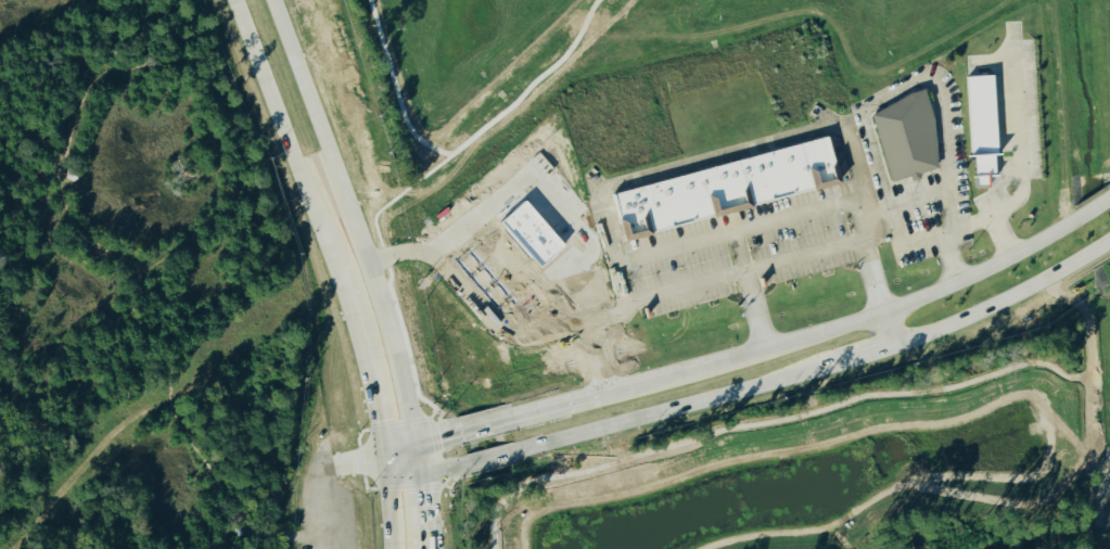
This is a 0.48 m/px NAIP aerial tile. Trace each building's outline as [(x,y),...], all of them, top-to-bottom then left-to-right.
[(970,78),(997,77),(1001,155),(996,155),(997,176),(991,177),(992,186),(981,186),(980,177),(979,178),(978,156),(974,156),(970,78)] [(940,168),(893,183),(872,117),(911,93),(926,89),(934,119),(940,168)] [(828,138),(841,182),(623,242),(611,197),(828,138)]
